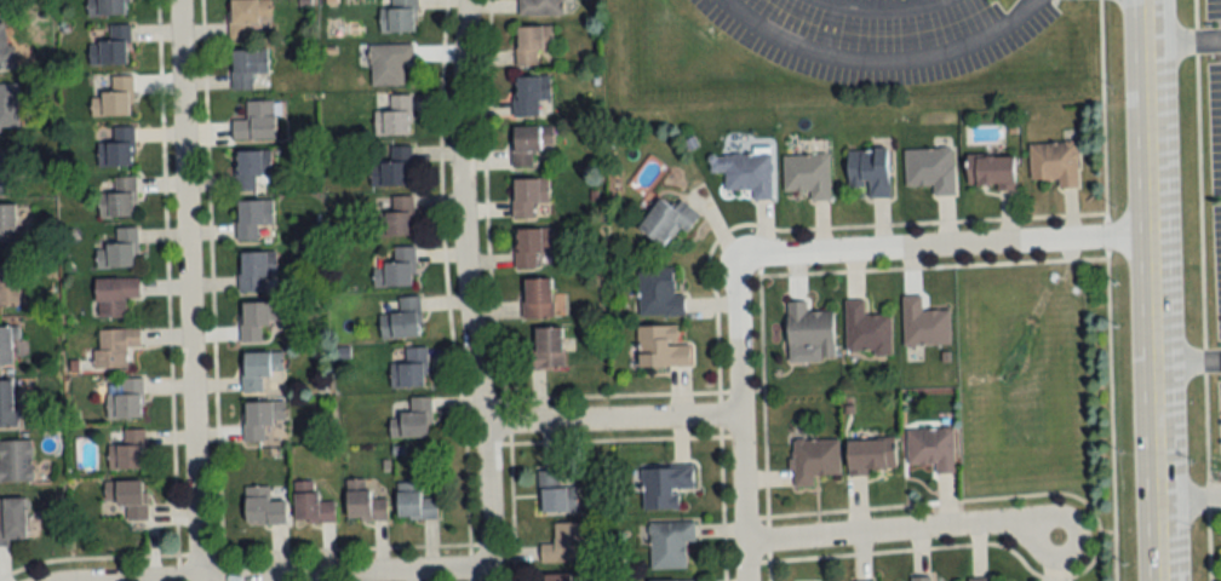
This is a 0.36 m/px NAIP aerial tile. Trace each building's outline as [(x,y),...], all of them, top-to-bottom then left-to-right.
[(127,15),(127,0),(88,0),(88,16),(127,15)] [(260,38),(260,26),(270,26),(269,0),(229,0),(229,38),(260,38)] [(416,32),(416,0),(391,0),(391,8),(379,8),(380,32),(416,32)] [(518,16),(561,16),(561,0),(518,0),(518,16)] [(16,69),(13,44),(7,44),(5,23),(0,24),(0,71),(16,69)] [(88,42),(88,66),(129,66),(129,25),(108,25),(108,42),(88,42)] [(537,66),(536,52),(552,51),(551,27),(515,27),(516,66),(537,66)] [(403,64),(413,64),(413,45),(369,45),(369,86),(403,86),(403,64)] [(259,89),(259,51),(231,51),(231,89),(259,89)] [(102,117),(133,117),(133,77),(102,77),(102,117)] [(514,117),(549,117),(549,77),(514,77),(514,117)] [(0,84),(0,134),(18,134),(18,84),(0,84)] [(411,96),(388,96),(388,111),(374,111),(374,136),(411,136),(411,96)] [(274,140),(274,101),(245,101),(245,120),(232,120),(232,140),(274,140)] [(99,142),(99,168),(133,168),(133,128),(112,128),(112,142),(99,142)] [(540,128),(512,128),(512,168),(540,168),(540,128)] [(1057,181),(1057,189),(1077,189),(1077,144),(1030,144),(1030,181),(1057,181)] [(412,147),(373,147),(373,187),(412,187),(412,147)] [(953,149),(904,150),(905,186),(932,186),(932,196),(954,196),(953,149)] [(869,199),(889,199),(889,151),(848,151),(847,186),(869,186),(869,199)] [(270,152),(234,152),(234,192),(259,192),(259,183),(270,183),(270,152)] [(771,154),(710,154),(710,172),(725,172),(725,190),(752,189),(752,200),(772,200),(771,154)] [(829,201),(829,155),(783,155),(783,191),(808,191),(808,201),(829,201)] [(968,156),(968,190),(1015,190),(1015,156),(968,156)] [(135,218),(136,178),(112,178),(112,193),(98,193),(98,218),(135,218)] [(511,180),(511,219),(534,219),(534,204),(548,204),(548,180),(511,180)] [(377,237),(412,237),(412,197),(391,197),(391,213),(377,213),(377,237)] [(679,227),(687,233),(700,215),(679,199),(673,208),(661,199),(638,229),(663,248),(679,227)] [(236,240),(271,240),(271,202),(236,202),(236,240)] [(15,244),(15,206),(0,206),(0,244),(15,244)] [(115,244),(95,245),(95,269),(138,268),(137,228),(114,229),(115,244)] [(514,230),(514,270),(536,270),(536,255),(550,255),(550,230),(514,230)] [(374,287),(415,287),(415,248),(392,248),(392,264),(374,264),(374,287)] [(275,277),(275,253),(239,253),(239,292),(265,292),(265,277),(275,277)] [(22,304),(22,267),(0,267),(0,304),(22,304)] [(685,316),(684,295),(673,295),(673,268),(638,268),(639,316),(685,316)] [(95,317),(125,317),(125,298),(139,298),(139,278),(95,278),(95,317)] [(523,318),(552,318),(552,279),(523,279),(523,318)] [(903,345),(950,345),(950,311),(922,311),(922,296),(903,296),(903,345)] [(421,337),(420,297),(397,298),(398,313),(379,314),(380,339),(421,337)] [(892,353),(892,315),(866,315),(866,300),(846,300),(846,353),(892,353)] [(833,312),(807,313),(807,302),(786,302),(787,348),(819,348),(819,356),(834,356),(833,312)] [(239,341),(262,341),(262,325),(281,325),(281,303),(239,303),(239,341)] [(0,325),(0,364),(14,364),(14,325),(0,325)] [(637,326),(637,367),(690,367),(690,344),(676,344),(676,326),(637,326)] [(128,368),(128,347),(140,347),(140,328),(95,328),(95,368),(128,368)] [(526,349),(526,369),(563,369),(563,328),(534,328),(534,349),(526,349)] [(391,387),(427,387),(427,348),(403,348),(403,364),(391,364),(391,387)] [(263,375),(283,374),(283,351),(242,352),(242,391),(263,391),(263,375)] [(142,378),(107,378),(107,417),(142,417),(142,378)] [(14,425),(14,379),(0,379),(0,425),(14,425)] [(432,436),(432,397),(409,397),(409,413),(390,413),(390,436),(432,436)] [(243,401),(243,439),(285,439),(285,401),(243,401)] [(954,471),(954,426),(907,426),(907,462),(934,462),(934,471),(954,471)] [(145,428),(122,428),(122,443),(108,443),(108,469),(145,469),(145,428)] [(896,470),(896,437),(849,437),(849,470),(896,470)] [(840,438),(793,438),(793,485),(815,485),(815,473),(840,473),(840,438)] [(32,481),(32,439),(0,439),(0,481),(32,481)] [(641,466),(643,509),(678,508),(677,487),(694,486),(693,464),(641,466)] [(577,511),(577,482),(562,482),(562,469),(539,469),(539,511),(577,511)] [(347,520),(387,519),(386,497),(371,497),(370,477),(345,479),(347,520)] [(146,480),(106,481),(106,503),(126,503),(126,522),(147,522),(146,480)] [(294,480),(294,521),(335,521),(335,500),(317,500),(317,480),(294,480)] [(422,495),(422,481),(397,481),(397,517),(437,517),(437,495),(422,495)] [(245,485),(245,523),(286,523),(286,500),(270,500),(270,485),(245,485)] [(0,496),(0,543),(26,543),(26,496),(0,496)] [(649,568),(684,568),(684,541),(695,541),(695,521),(649,521),(649,568)] [(555,543),(541,544),(541,562),(587,561),(587,522),(554,522),(555,543)]
